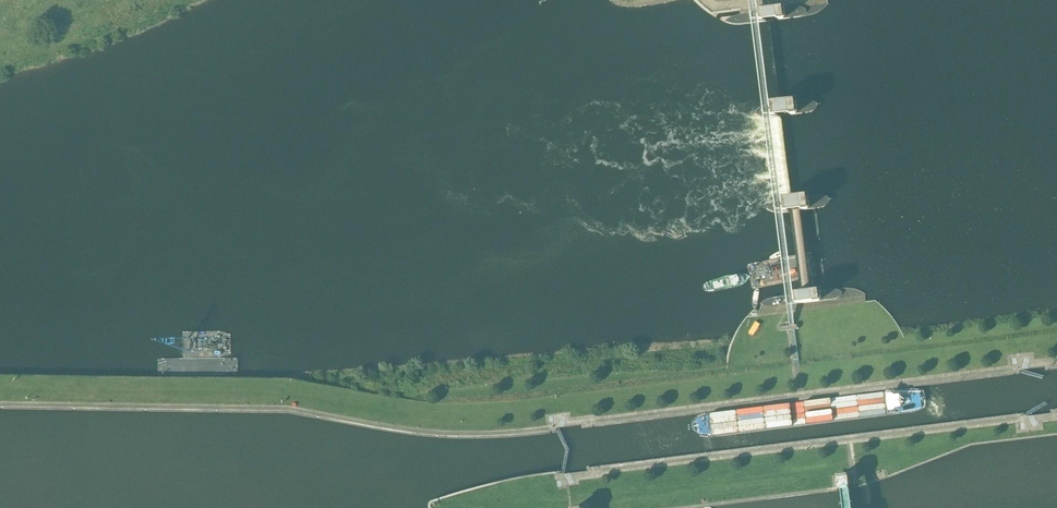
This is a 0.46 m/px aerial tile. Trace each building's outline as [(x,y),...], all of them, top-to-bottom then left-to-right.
[(810,99),(806,99),(796,100),(795,99),(786,100),(786,101),(774,103),(768,103),(768,104),(766,104),(763,105),(761,106),(758,108),(756,110),(754,112),(756,114),(759,115),(762,116),(766,117),(770,117),(788,115),(788,116),(797,114),(797,113),(810,111),(812,111),(813,110),(816,108),(817,106),(818,104),(817,102),(815,101),(813,100),(810,99)] [(798,196),(787,197),(780,198),(780,199),(776,200),(773,202),(770,204),(767,205),(765,208),(767,209),(771,211),(774,212),(776,212),(782,212),(800,210),(800,211),(809,209),(809,208),(820,207),(822,207),(824,206),(826,205),(828,203),(829,201),(830,200),(829,198),(827,197),(825,195),(823,195),(821,194),(819,194),(808,196),(807,194),(798,196)] [(850,475),(849,475),(848,475),(848,477),(835,478),(837,487),(850,485),(851,485),(852,484),(853,484),(853,483),(853,482),(854,482),(854,481),(853,478),(853,477),(853,476),(852,476),(852,475),(851,475),(850,475)] [(546,488),(556,488),(556,477),(546,477),(546,488)]
